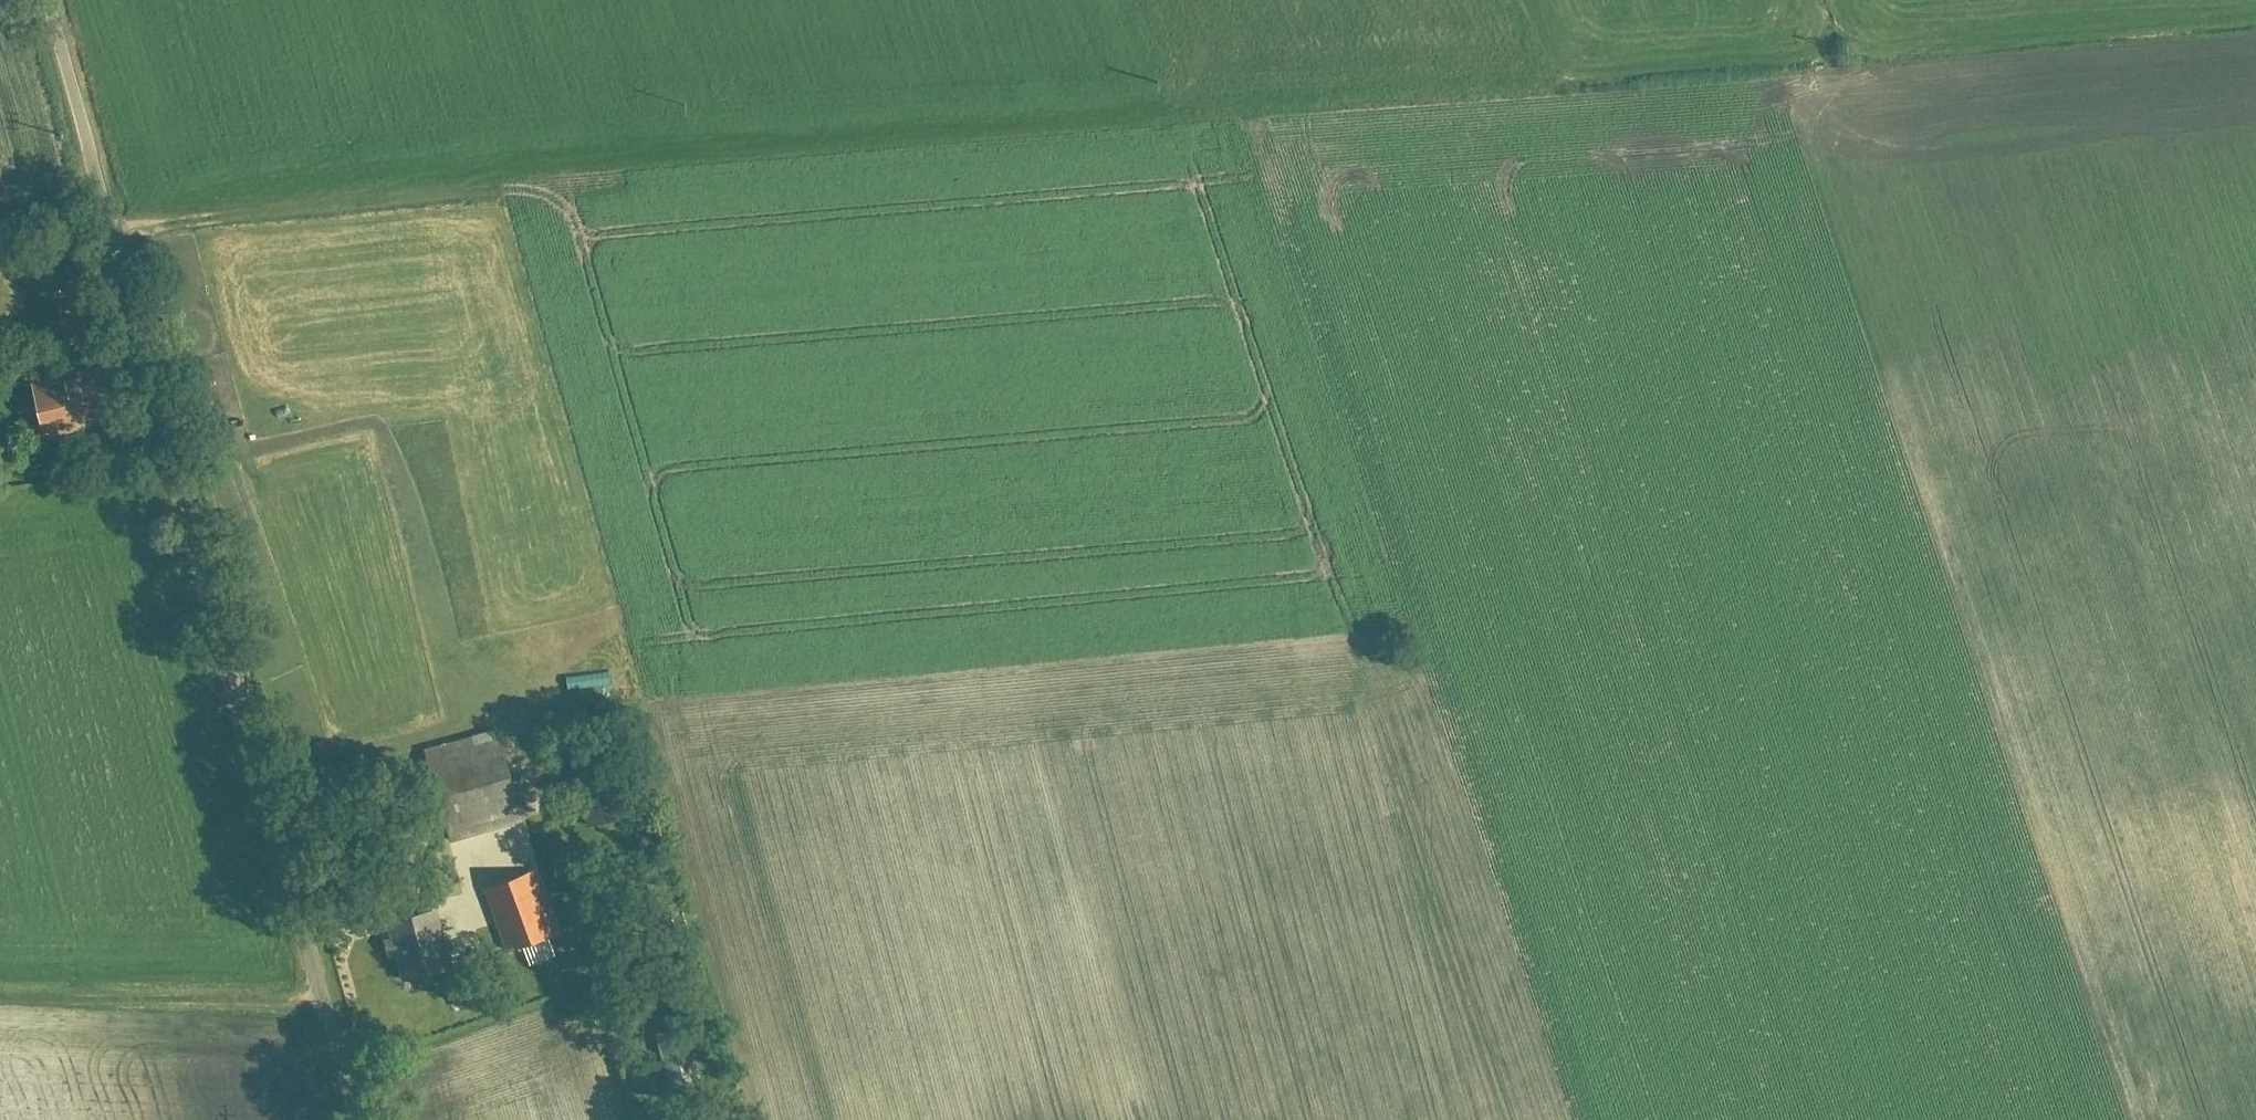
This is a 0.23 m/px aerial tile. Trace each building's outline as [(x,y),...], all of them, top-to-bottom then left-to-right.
[(22,385),(32,441),(111,426),(101,370),(22,385)] [(425,747),(440,832),(526,816),(511,732),(425,747)] [(530,867),(474,884),(507,991),(563,973),(530,867)] [(422,907),(378,916),(391,983),(436,974),(422,907)]
